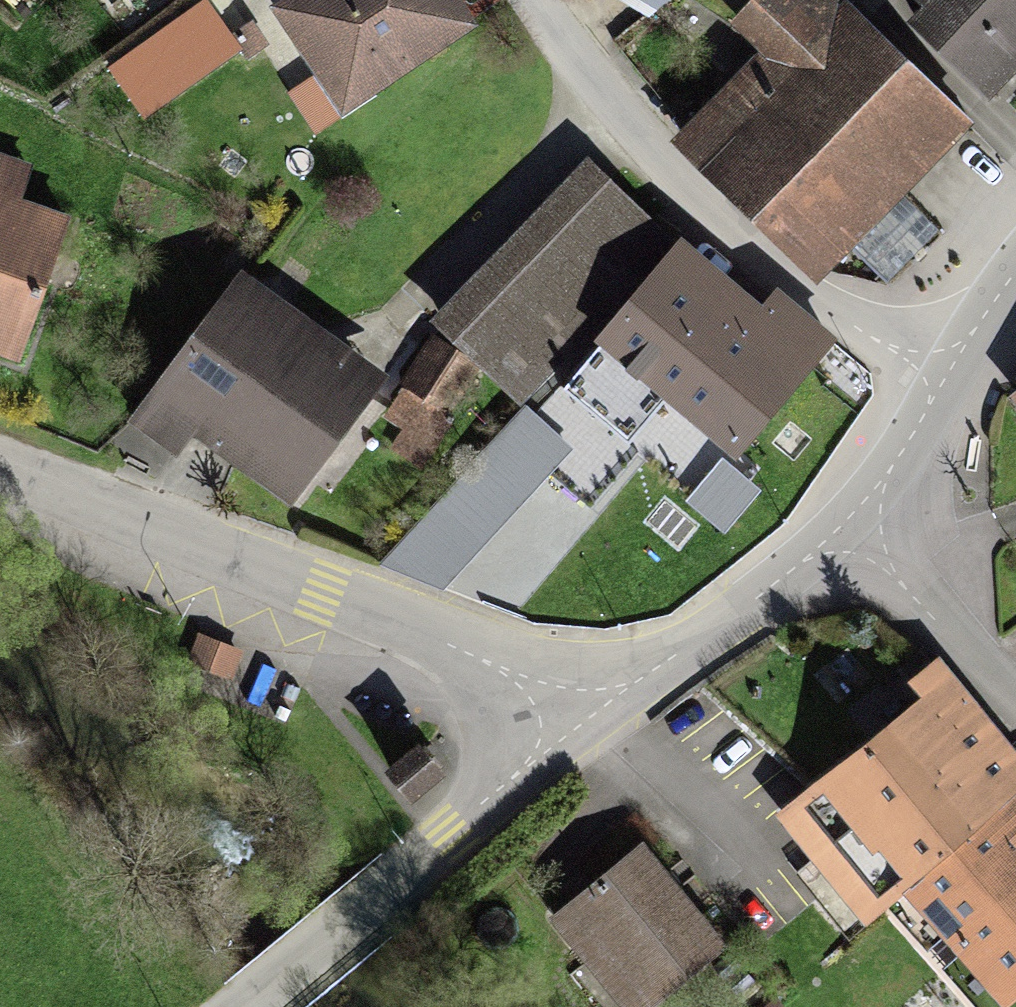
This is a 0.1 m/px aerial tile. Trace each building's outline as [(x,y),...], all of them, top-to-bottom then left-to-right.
[(232,0),(208,0),(120,59),(161,120),(266,50),(232,0)] [(460,0),(275,0),(272,2),(343,115),(479,30),(460,0)] [(660,0),(573,0),(611,42),(660,0)] [(826,0),(746,0),(720,26),(752,58),(680,128),(810,262),(950,126),(826,0)] [(981,99),(1015,66),(1015,0),(919,0),(901,17),(981,99)] [(512,394),(656,236),(574,161),(428,315),(512,394)] [(8,171),(0,168),(0,194),(8,171)] [(0,232),(0,371),(3,372),(49,251),(0,232)] [(581,338),(681,421),(651,457),(701,498),(826,348),(765,298),(749,319),(659,244),(581,338)] [(284,503),(362,395),(216,290),(119,425),(163,457),(183,430),(284,503)] [(429,405),(462,367),(426,336),(388,380),(409,398),(361,455),(396,483),(449,422),(429,405)] [(998,401),(1015,422),(1015,386),(998,401)] [(194,638),(181,665),(227,685),(239,659),(194,638)] [(764,823),(857,931),(877,913),(928,972),(943,959),(984,1006),(989,1006),(1015,983),(1015,767),(924,660),(895,685),(908,699),(764,823)] [(405,751),(376,776),(401,805),(430,780),(405,751)] [(537,931),(605,1006),(642,1006),(713,944),(629,849),(537,931)] [(886,1006),(939,1006),(903,982),(886,1006)]
